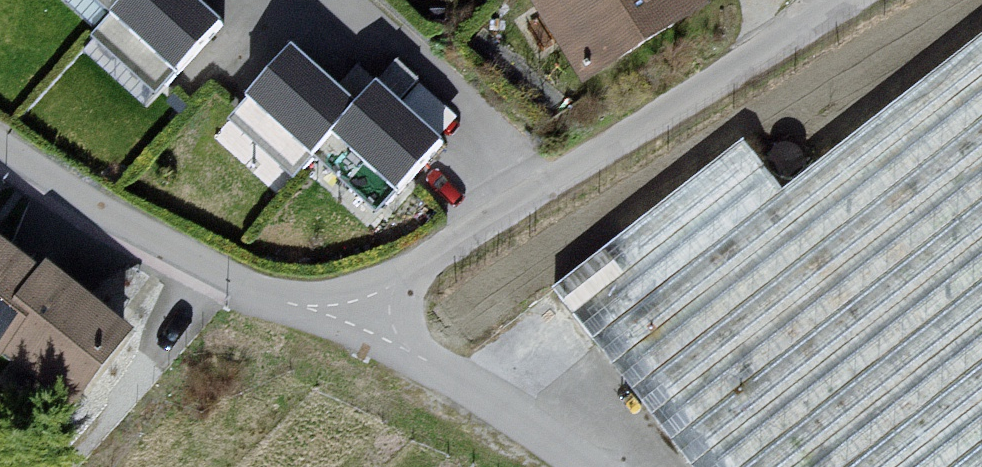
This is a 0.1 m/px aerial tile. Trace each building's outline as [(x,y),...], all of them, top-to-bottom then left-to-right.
[(199,0),(120,0),(109,12),(90,33),(155,91),(220,19),(199,0)] [(109,12),(120,0),(96,0),(109,12)] [(557,75),(693,10),(687,0),(507,0),(557,75)] [(355,100),(290,42),(225,114),(290,172),(310,149),(355,100)] [(562,292),(697,466),(981,466),(981,44),(785,195),(749,149),(562,292)] [(440,135),(375,77),(355,100),(310,149),(375,207),(440,135)] [(43,413),(110,335),(23,267),(15,276),(0,263),(0,382),(43,413)]
